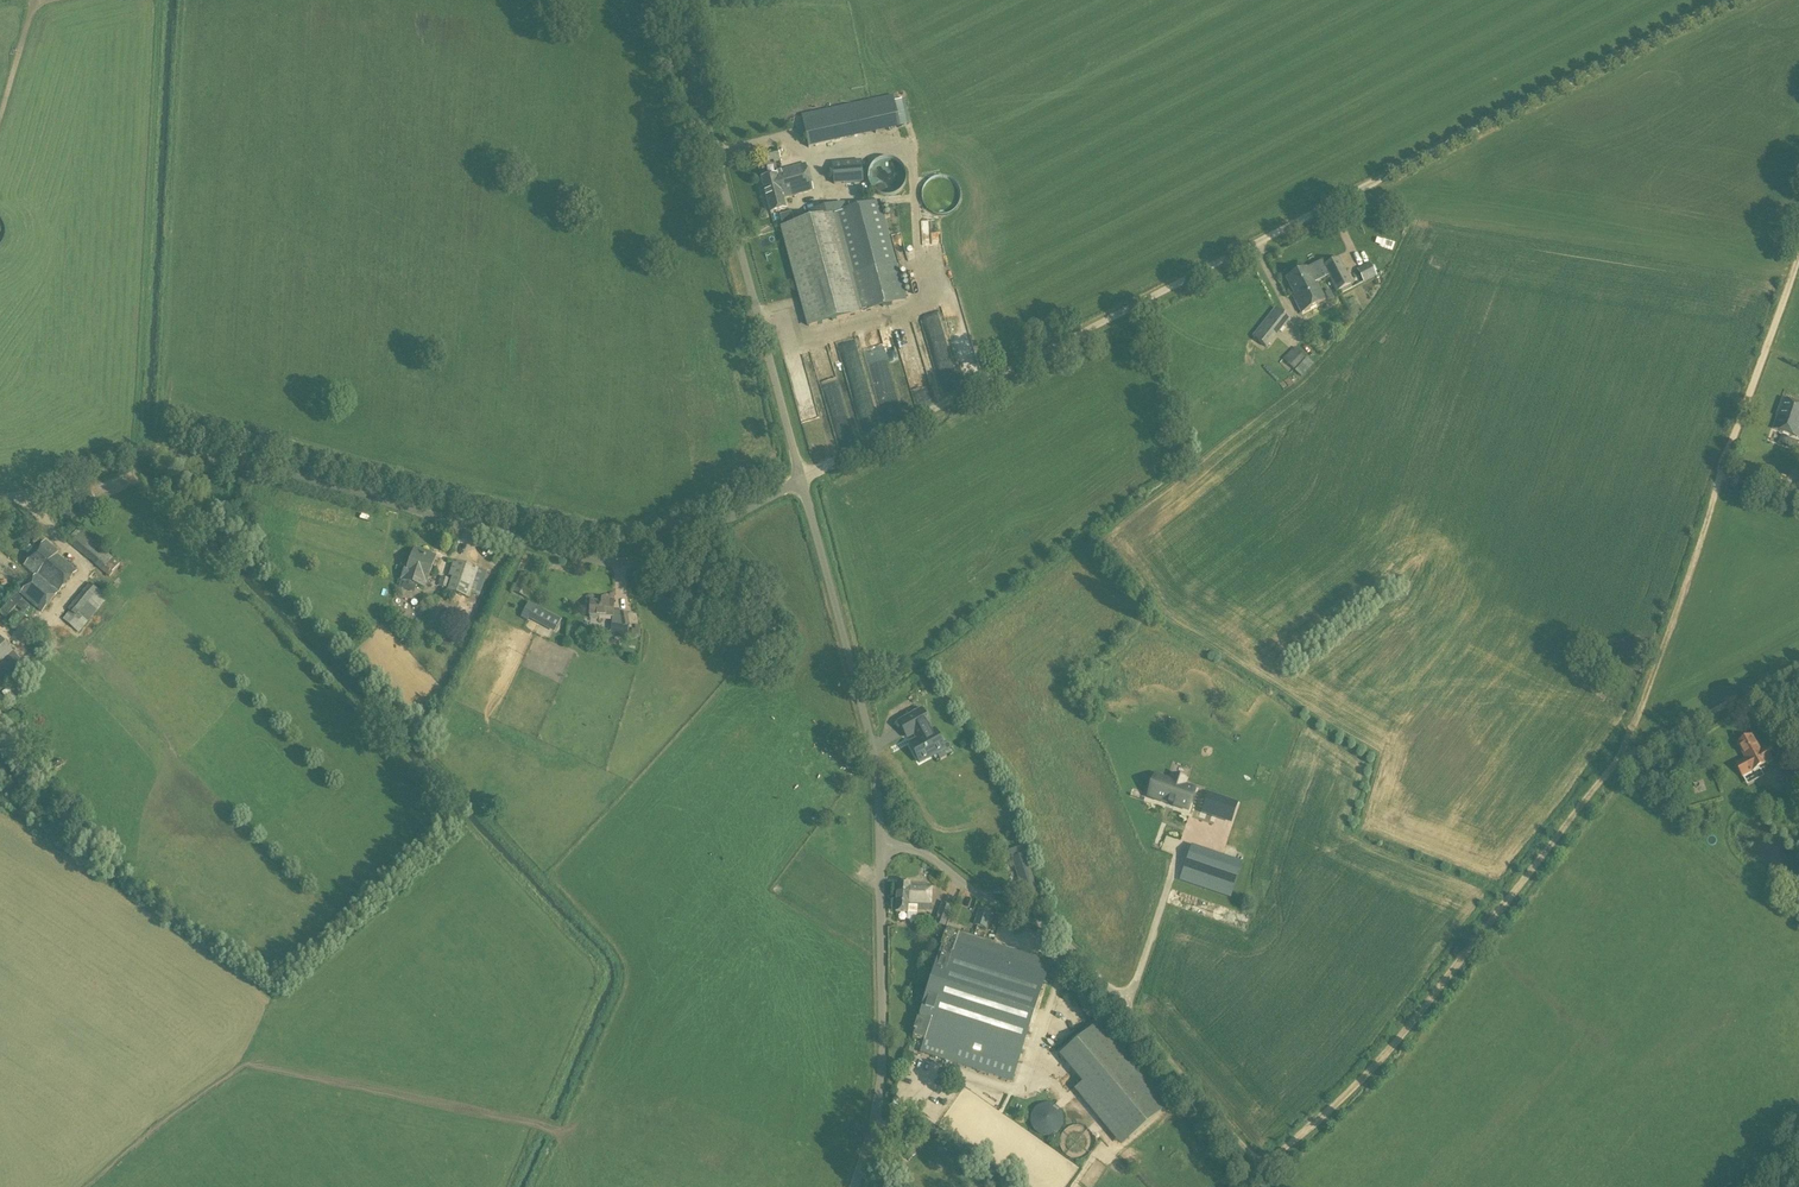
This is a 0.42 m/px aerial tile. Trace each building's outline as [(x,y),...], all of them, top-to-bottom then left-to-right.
[(812,127),(851,118),(848,105),(802,115),(809,147),(817,146),(812,127)] [(768,162),(780,159),(779,154),(782,153),(781,148),(765,153),(768,162)] [(886,197),(889,197),(893,196),(896,195),(898,193),(901,191),(903,188),(904,185),(905,182),(906,179),(906,176),(905,173),(904,170),(902,167),(900,164),(898,162),(895,161),(892,159),(889,159),(886,159),(883,159),(879,160),(877,162),(874,164),(872,166),(870,169),(869,172),(868,175),(868,178),(868,181),(869,184),(870,187),(872,190),(874,192),(877,194),(880,196),(883,196),(886,197)] [(834,185),(863,183),(861,161),(832,163),(834,185)] [(776,175),(760,179),(770,215),(786,210),(783,200),(813,191),(806,164),(776,172),(776,175)] [(809,326),(862,312),(906,300),(896,263),(880,201),(846,210),(844,203),(803,214),(805,221),(783,227),(809,326)] [(899,244),(907,241),(904,233),(896,236),(899,244)] [(1315,284),(1315,283),(1328,276),(1336,293),(1352,285),(1339,258),(1310,274),(1307,268),(1286,279),(1293,295),(1294,295),(1315,284)] [(1364,282),(1375,276),(1369,264),(1358,270),(1364,282)] [(1294,295),(1293,295),(1292,296),(1301,314),(1326,301),(1317,283),(1315,284),(1294,295)] [(1293,317),(1280,305),(1255,333),(1268,345),(1293,317)] [(871,314),(859,315),(860,324),(872,324),(871,314)] [(1294,370),(1305,358),(1294,347),(1283,360),(1294,370)] [(1301,377),(1313,364),(1307,358),(1294,371),(1301,377)] [(1783,400),(1783,401),(1781,400),(1778,408),(1781,409),(1778,417),(1774,429),(1798,438),(1798,405),(1783,400)] [(1791,503),(1798,506),(1798,481),(1791,503)] [(219,515),(223,507),(217,504),(213,513),(219,515)] [(110,577),(120,565),(78,530),(68,542),(110,577)] [(42,613),(77,571),(58,555),(59,553),(46,542),(25,567),(36,577),(21,595),(42,613)] [(499,561),(509,566),(516,552),(505,547),(499,561)] [(426,589),(436,557),(432,556),(432,554),(415,548),(409,566),(407,565),(402,581),(426,589)] [(451,578),(450,580),(447,589),(447,592),(469,599),(471,594),(477,596),(480,586),(474,584),(479,570),(452,562),(448,577),(451,578)] [(527,599),(536,579),(520,573),(512,592),(527,599)] [(450,580),(441,577),(439,586),(447,589),(450,580)] [(78,633),(108,598),(90,583),(68,610),(70,612),(63,620),(78,633)] [(22,601),(23,600),(17,594),(0,613),(0,614),(6,619),(17,607),(24,614),(30,608),(22,601)] [(589,601),(589,605),(587,605),(587,613),(588,613),(588,617),(590,617),(590,619),(598,620),(598,618),(613,619),(609,638),(627,642),(629,627),(630,627),(627,613),(620,615),(619,611),(614,610),(614,600),(597,599),(597,602),(589,601)] [(554,633),(561,620),(535,606),(528,619),(554,633)] [(27,669),(0,638),(0,692),(27,669)] [(39,656),(49,648),(43,641),(33,650),(39,656)] [(898,724),(907,739),(914,735),(917,741),(908,746),(918,764),(944,750),(934,732),(932,733),(929,727),(930,726),(922,711),(898,724)] [(1738,743),(1747,759),(1737,764),(1744,776),(1773,761),(1768,751),(1762,754),(1753,736),(1738,743)] [(1163,778),(1155,800),(1188,812),(1195,789),(1185,786),(1186,781),(1172,776),(1170,780),(1163,778)] [(1250,782),(1243,792),(1253,799),(1260,790),(1250,782)] [(1208,793),(1201,814),(1216,819),(1223,798),(1208,793)] [(1231,896),(1242,863),(1191,846),(1180,879),(1231,896)] [(910,883),(897,883),(895,912),(917,914),(917,910),(930,911),(932,886),(910,885),(910,883)] [(944,930),(952,906),(941,903),(933,926),(944,930)] [(986,929),(991,912),(979,908),(973,925),(986,929)] [(1050,963),(947,930),(913,1037),(947,1048),(943,1060),(1012,1082),(1050,963)] [(1122,1146),(1172,1104),(1102,1021),(1060,1057),(1083,1084),(1075,1090),(1122,1146)] [(1043,1104),(1040,1123),(1059,1126),(1063,1107),(1043,1104)] [(914,1146),(912,1154),(919,1155),(921,1147),(914,1146)]
